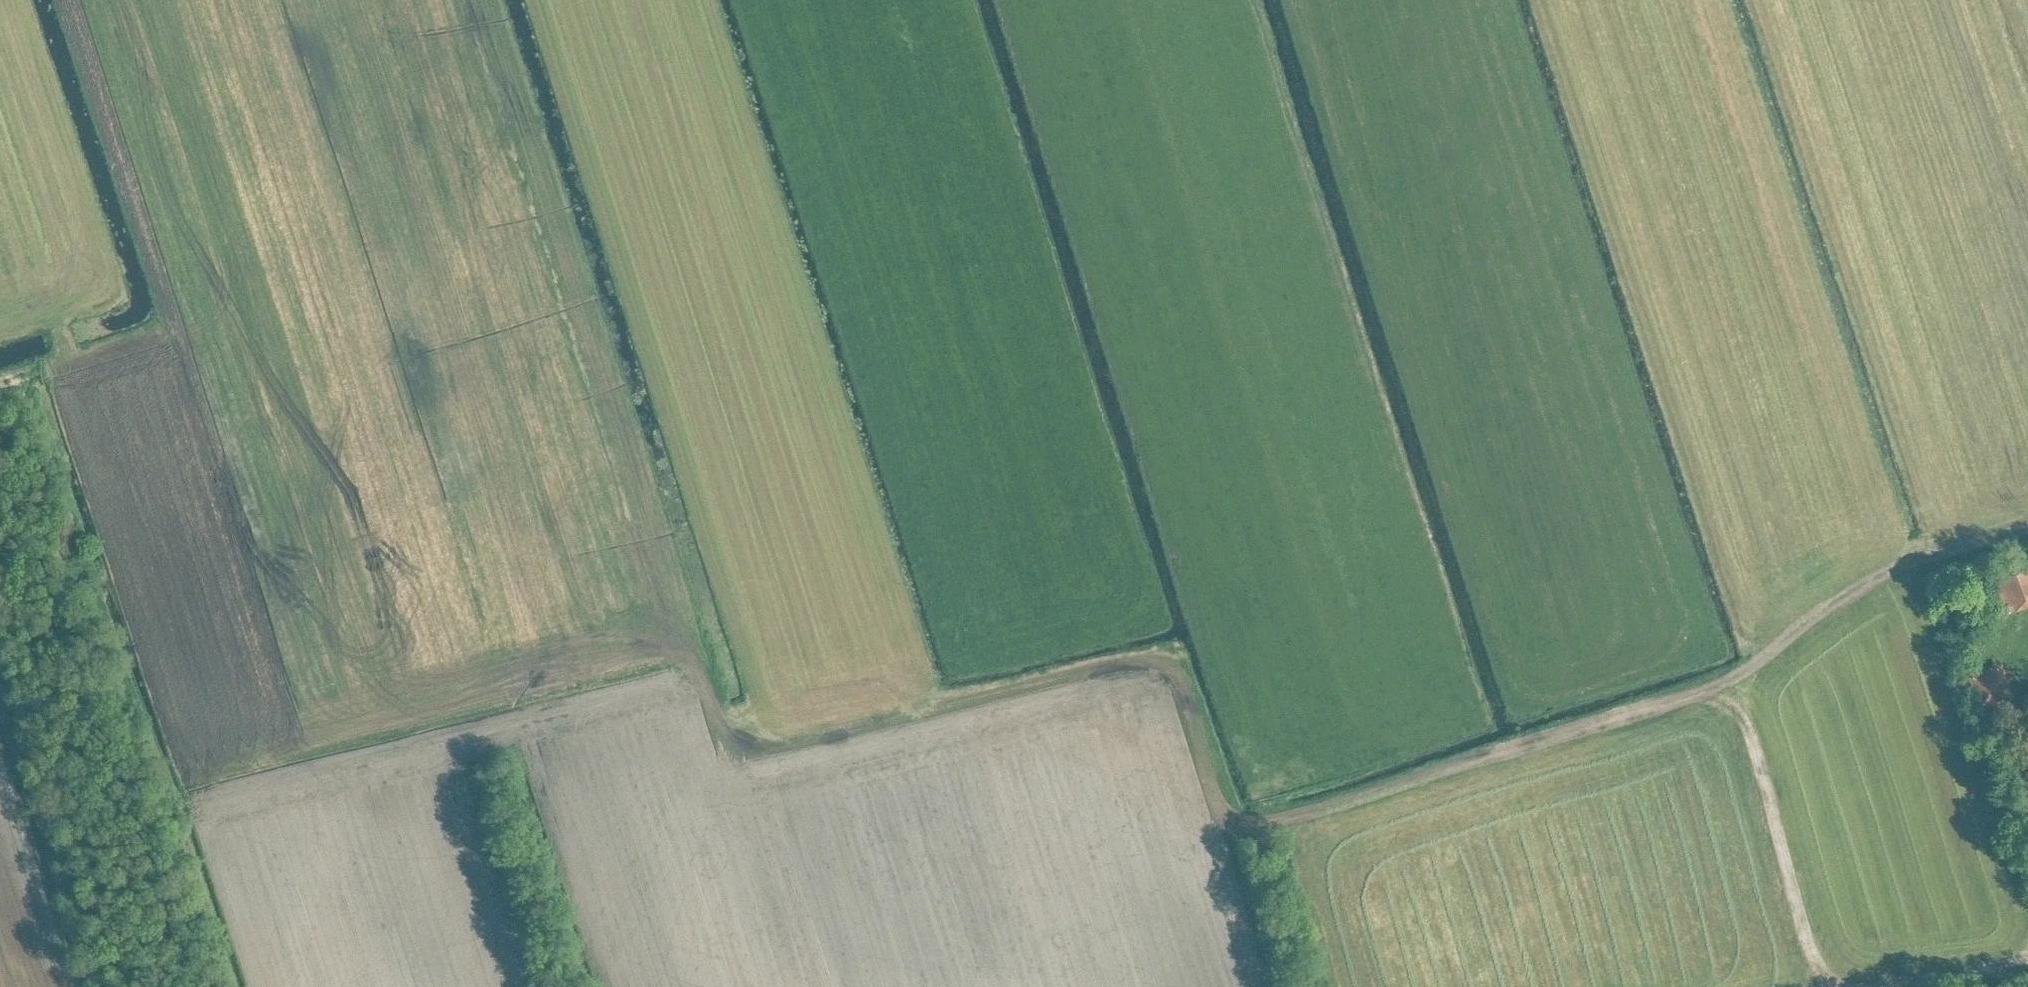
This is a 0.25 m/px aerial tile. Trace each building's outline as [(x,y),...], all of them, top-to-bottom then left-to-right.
[(2003,577),(2017,614),(2027,610),(2027,568),(2003,577)] [(2005,664),(1970,673),(1979,709),(2014,700),(2005,664)]
